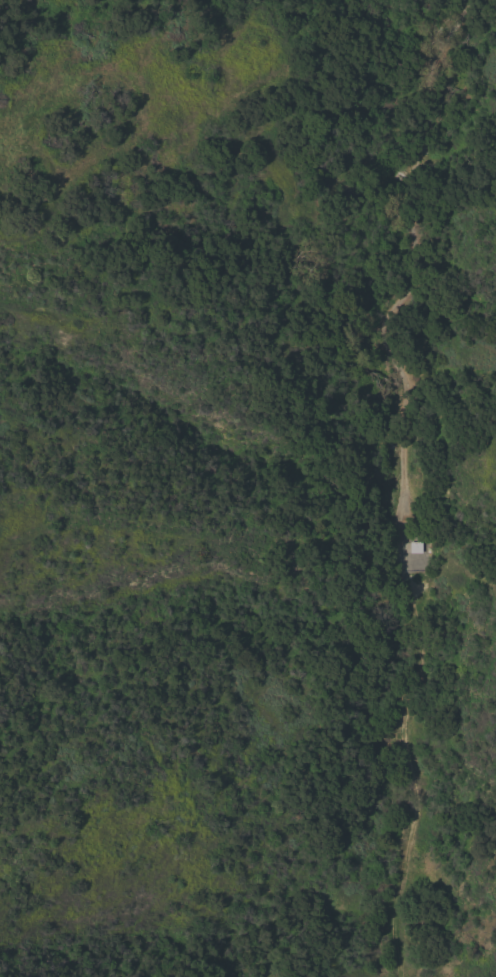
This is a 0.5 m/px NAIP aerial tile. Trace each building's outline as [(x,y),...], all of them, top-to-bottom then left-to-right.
[(422,541),(422,552),(410,552),(410,541),(422,541)]
